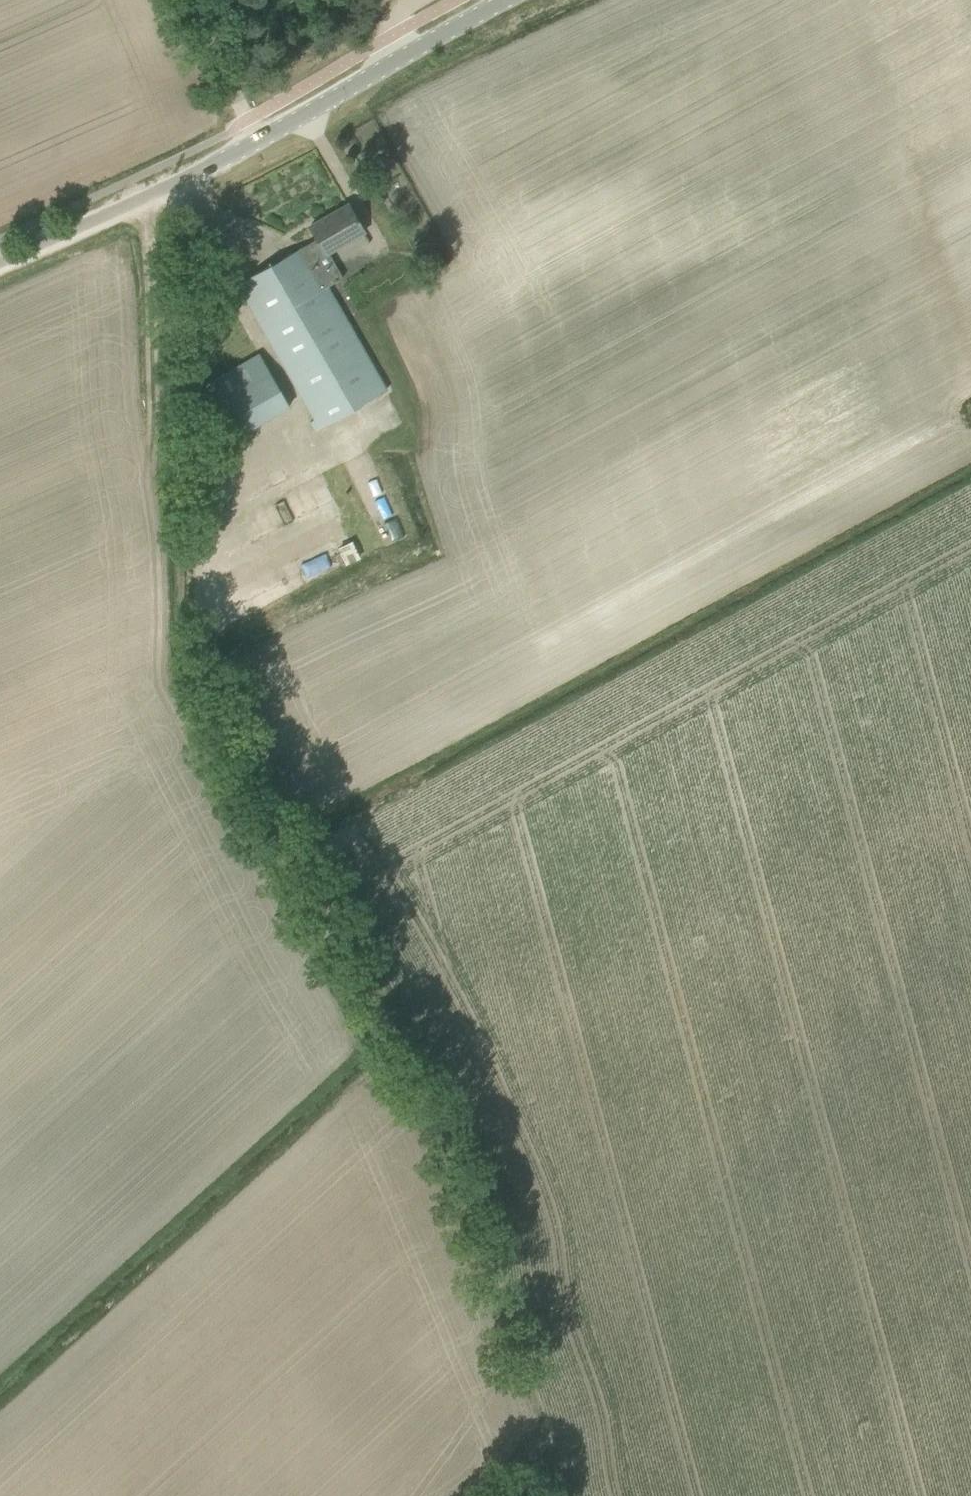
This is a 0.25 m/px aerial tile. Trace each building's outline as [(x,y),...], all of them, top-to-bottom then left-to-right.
[(329,254),(366,232),(357,215),(355,216),(348,204),(310,226),(317,238),(238,283),(316,418),(310,422),(316,430),(387,389),(318,272),(333,263),(329,254)] [(204,384),(234,437),(290,406),(289,404),(296,400),(269,351),(261,355),(259,352),(204,384)] [(356,539),(341,546),(349,565),(364,558),(356,539)]
